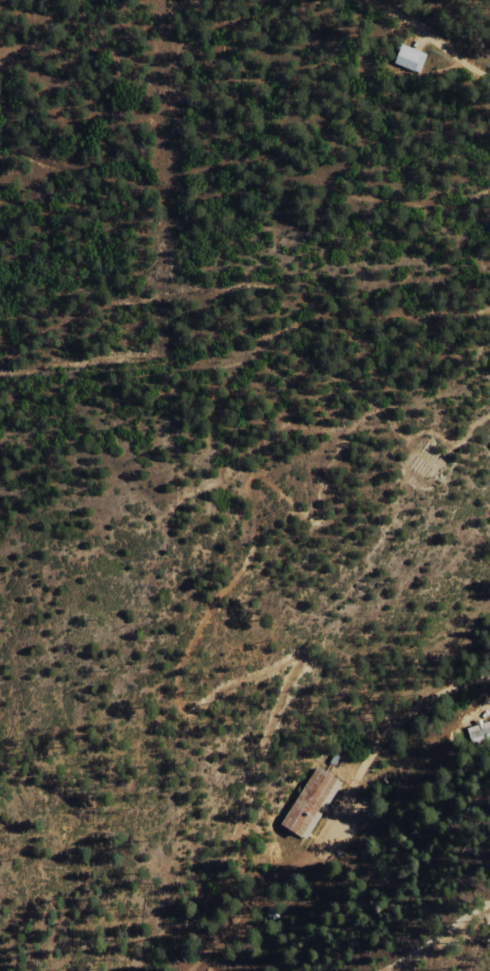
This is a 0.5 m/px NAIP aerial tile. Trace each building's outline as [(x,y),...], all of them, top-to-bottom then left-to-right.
[(394,63),(400,48),(398,47),(400,41),(428,53),(420,73),(394,63)] [(472,747),(489,741),(489,721),(483,723),(482,718),(477,720),(478,724),(466,728),(472,747)] [(280,824),(306,841),(343,782),(317,765),(280,824)] [(267,909),(273,907),(279,910),(278,917),(272,919),(267,915),(267,909)]
